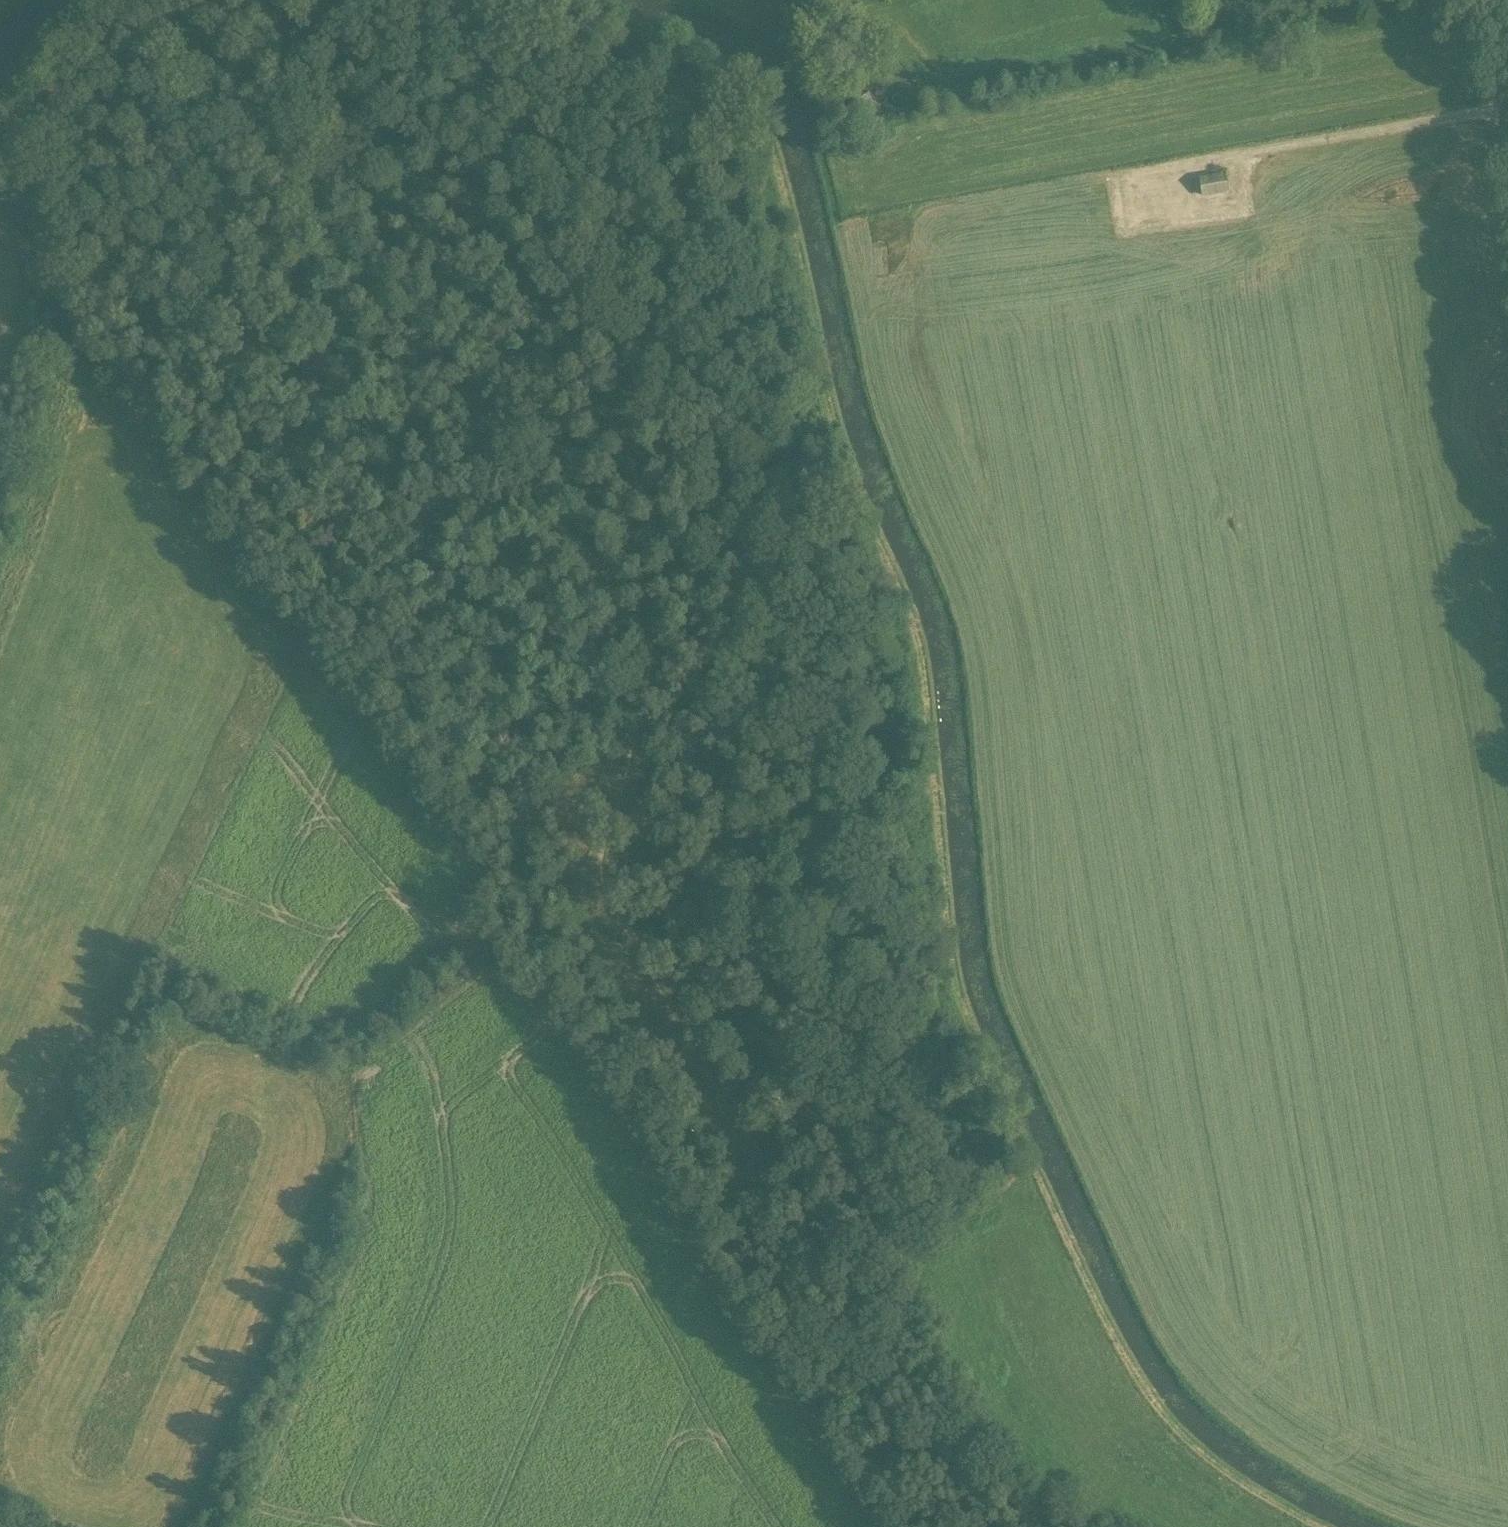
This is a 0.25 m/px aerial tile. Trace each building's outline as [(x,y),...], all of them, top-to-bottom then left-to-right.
[(1201,198),(1228,194),(1225,173),(1199,177),(1201,198)]
